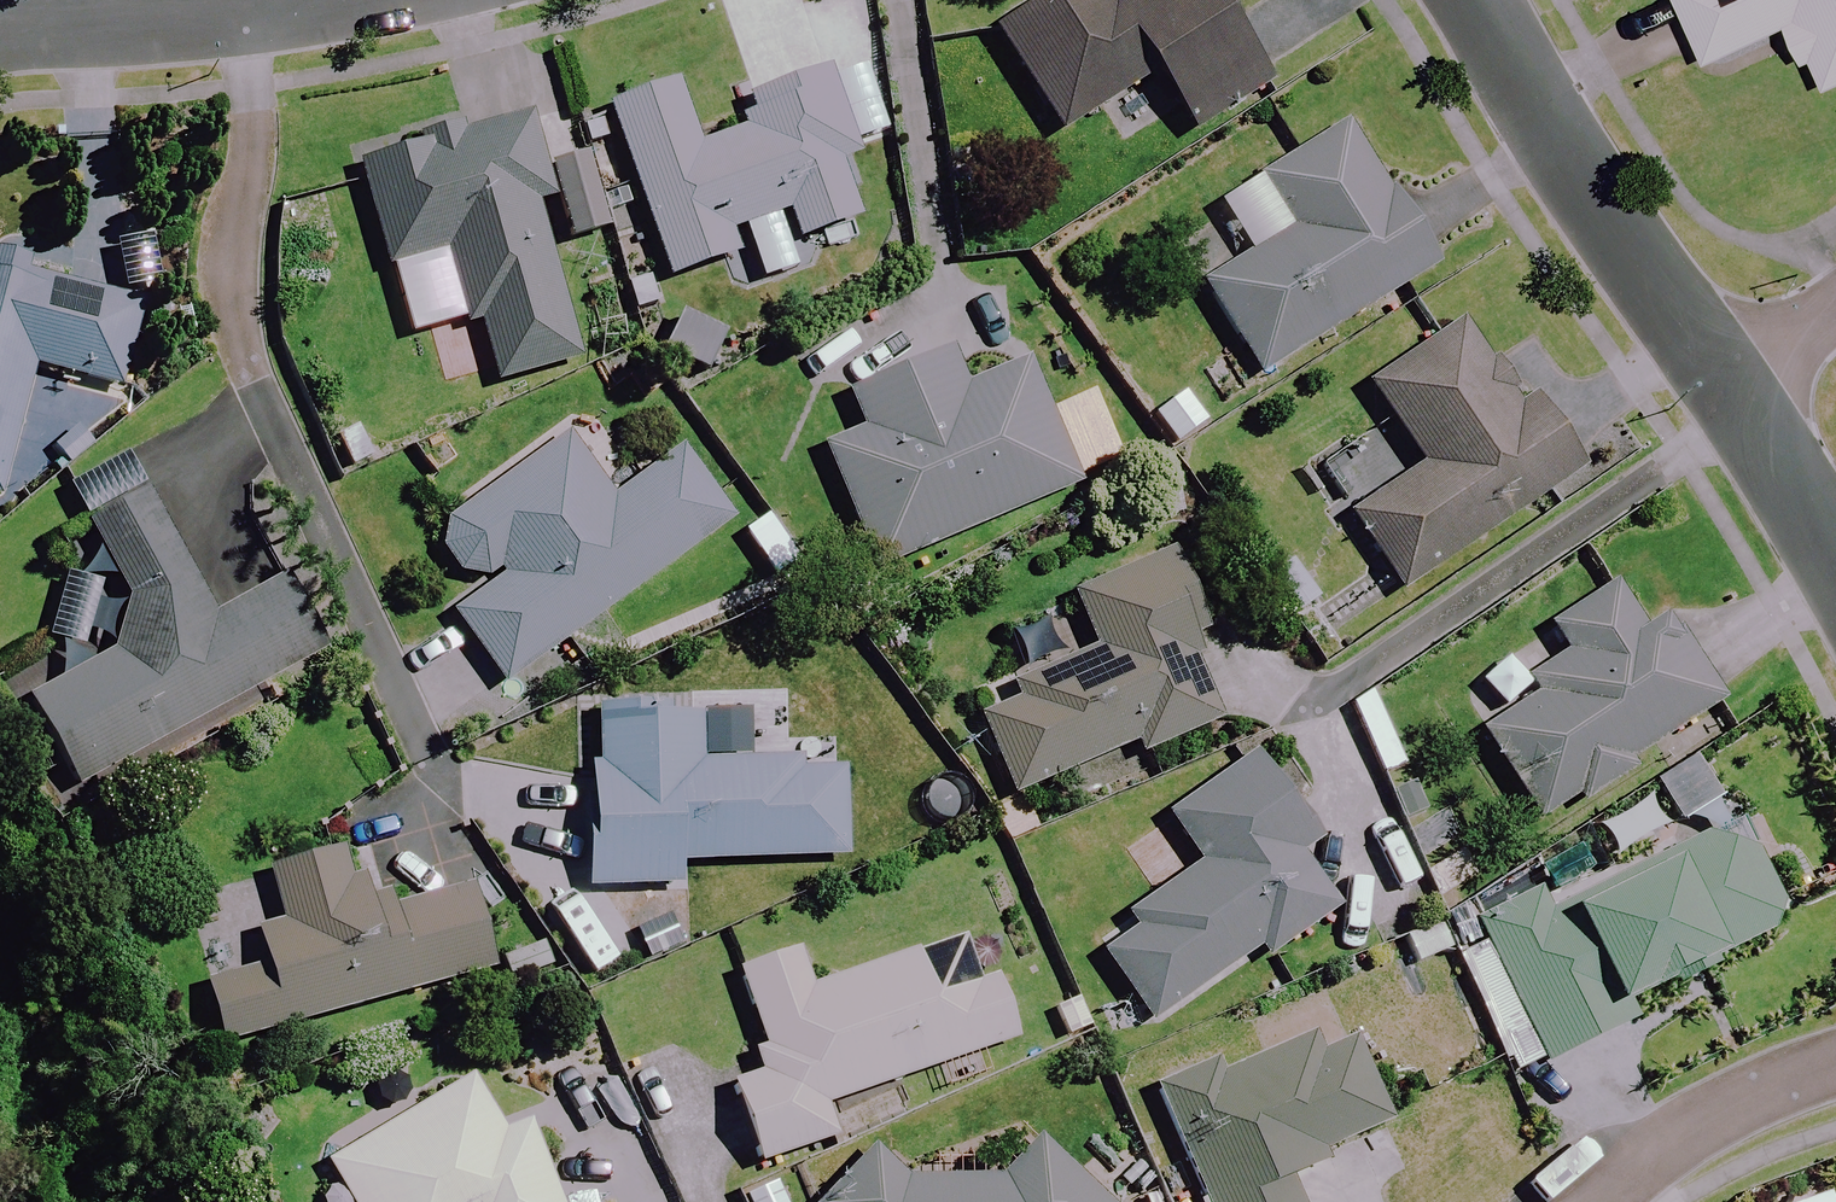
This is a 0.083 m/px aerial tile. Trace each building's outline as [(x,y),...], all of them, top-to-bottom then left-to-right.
[(1222,0),(1059,0),(1001,34),(1060,135),(1159,76),(1191,131),(1271,84),(1222,0)] [(1706,61),(1790,24),(1820,90),(1835,83),(1835,0),(1678,0),(1706,61)] [(856,156),(825,66),(736,97),(746,126),(698,143),(676,80),(609,103),(669,274),(733,252),(726,232),(790,210),(799,236),(857,215),(838,162),(856,156)] [(497,376),(577,354),(534,199),(548,196),(541,169),(525,113),(359,159),(388,263),(443,248),(465,325),(481,321),(497,376)] [(1433,268),(1346,128),(1219,206),(1249,255),(1203,284),(1260,376),(1433,268)] [(590,155),(549,166),(567,233),(607,222),(590,155)] [(0,260),(0,485),(32,360),(123,383),(146,297),(0,260)] [(1520,408),(1465,326),(1372,389),(1426,469),(1352,519),(1400,592),(1579,473),(1531,401),(1520,408)] [(964,391),(949,355),(851,396),(867,433),(826,450),(877,571),(1077,487),(1026,366),(964,391)] [(1207,424),(1184,394),(1153,418),(1176,449),(1207,424)] [(486,577),(499,568),(502,573),(455,610),(506,679),(730,515),(679,446),(614,494),(567,431),(446,517),(439,546),(459,572),(486,577)] [(334,656),(286,568),(214,608),(146,485),(84,519),(126,594),(112,649),(20,700),(74,799),(334,656)] [(1025,701),(981,719),(1013,796),(1141,743),(1145,753),(1220,722),(1187,644),(1207,636),(1176,563),(1076,604),(1095,650),(1017,683),(1025,701)] [(1537,822),(1574,798),(1579,806),(1638,766),(1633,759),(1719,703),(1662,616),(1640,631),(1613,588),(1549,630),(1566,656),(1523,683),(1534,700),(1480,736),(1537,822)] [(795,768),(794,759),(754,760),(752,704),(696,706),(696,714),(600,717),(602,765),(590,766),(594,891),(684,888),(683,863),(843,858),(840,766),(795,768)] [(1719,798),(1696,760),(1657,783),(1681,822),(1719,798)] [(1315,850),(1260,763),(1170,821),(1202,870),(1131,916),(1141,932),(1106,955),(1150,1023),(1263,950),(1268,958),(1336,914),(1301,859),(1315,850)] [(1787,926),(1739,824),(1550,912),(1489,941),(1546,1062),(1630,1022),(1621,1003),(1787,926)] [(373,913),(355,852),(247,884),(270,965),(205,984),(224,1047),(500,967),(493,941),(476,883),(373,913)] [(1438,919),(1400,937),(1417,972),(1455,954),(1438,919)] [(978,983),(963,938),(811,989),(798,951),(740,970),(773,1070),(733,1083),(761,1164),(835,1139),(824,1105),(1018,1040),(996,976),(978,983)] [(1322,1059),(1313,1041),(1228,1079),(1223,1068),(1157,1098),(1205,1201),(1295,1201),(1284,1178),(1390,1130),(1351,1046),(1322,1059)] [(473,1079),(329,1163),(352,1201),(564,1201),(520,1126),(505,1135),(473,1079)] [(1043,1141),(1003,1180),(895,1183),(895,1167),(853,1168),(854,1201),(1104,1201),(1043,1141)]
